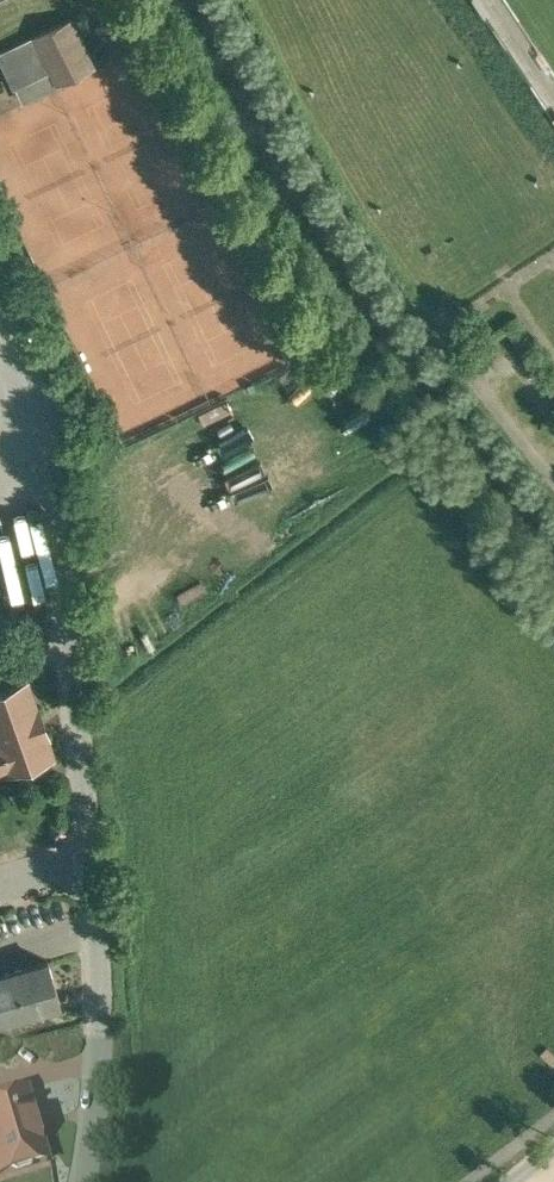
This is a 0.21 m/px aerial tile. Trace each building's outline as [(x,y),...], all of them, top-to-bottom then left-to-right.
[(70,20),(32,39),(49,73),(51,72),(57,85),(93,67),(70,20)] [(0,54),(0,60),(15,90),(49,73),(32,39),(0,54)] [(0,692),(0,771),(6,769),(7,771),(49,756),(34,713),(37,712),(27,683),(0,692)] [(0,974),(0,1039),(12,1035),(6,1016),(60,1000),(48,960),(0,974)] [(0,1101),(0,1177),(46,1164),(39,1140),(42,1136),(37,1121),(33,1118),(26,1093),(0,1101)]
